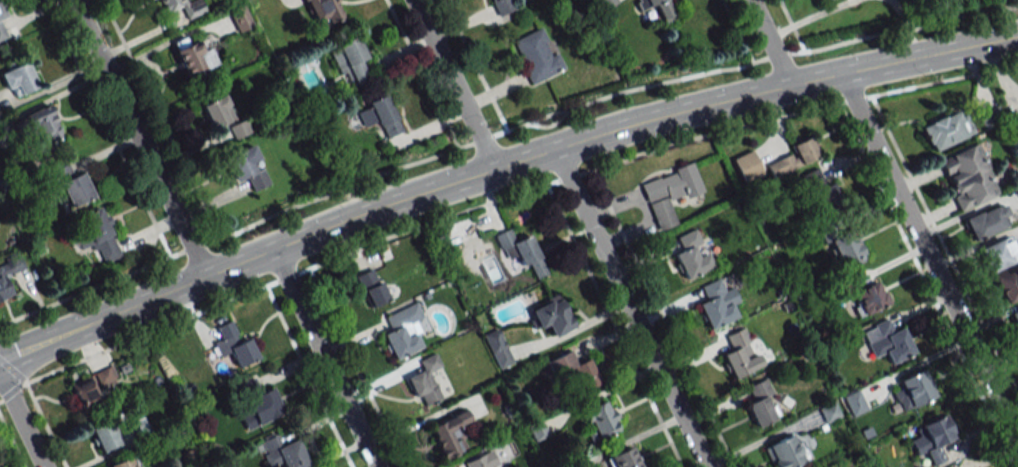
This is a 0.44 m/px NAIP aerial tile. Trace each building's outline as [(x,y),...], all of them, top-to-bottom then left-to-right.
[(206,12),(202,0),(191,0),(185,2),(185,0),(160,0),(164,12),(181,6),(185,19),(206,12)] [(318,31),(345,17),(337,0),(303,0),(318,31)] [(496,16),(520,7),(518,0),(491,0),(496,16)] [(602,9),(617,2),(616,0),(598,0),(602,9)] [(639,11),(657,5),(663,24),(678,20),(672,0),(636,0),(639,11)] [(252,25),(245,7),(229,13),(236,32),(252,25)] [(564,70),(545,26),(511,41),(529,84),(564,70)] [(187,78),(215,65),(202,39),(189,45),(185,37),(170,45),(187,78)] [(356,37),(329,48),(345,87),(372,75),(356,37)] [(38,86),(26,61),(0,73),(0,75),(12,99),(38,86)] [(211,129),(235,118),(224,95),(201,106),(211,129)] [(401,131),(385,95),(356,108),(364,127),(375,122),(383,139),(401,131)] [(60,133),(48,104),(23,116),(36,144),(60,133)] [(973,136),(964,110),(920,125),(929,151),(973,136)] [(1009,118),(1016,133),(1017,132),(1017,114),(1009,118)] [(235,139),(249,132),(244,121),(229,127),(235,139)] [(791,146),(794,152),(767,165),(773,178),(819,157),(810,138),(791,146)] [(938,159),(958,210),(999,194),(979,143),(938,159)] [(224,157),(234,182),(245,178),(251,192),(269,184),(260,163),(253,146),(224,157)] [(732,158),(742,182),(761,174),(751,150),(732,158)] [(65,210),(93,197),(81,171),(72,175),(67,164),(48,173),(65,210)] [(676,224),(669,202),(701,191),(692,165),(640,182),(656,231),(676,224)] [(803,174),(819,213),(839,204),(823,166),(803,174)] [(964,220),(973,240),(1011,224),(1002,203),(964,220)] [(122,255),(99,207),(69,222),(82,249),(92,244),(102,265),(122,255)] [(865,258),(846,218),(820,230),(839,270),(865,258)] [(493,235),(507,270),(528,261),(535,278),(546,274),(530,234),(515,240),(511,228),(493,235)] [(677,237),(682,250),(674,254),(684,279),(712,268),(704,247),(702,248),(694,230),(677,237)] [(1008,236),(978,250),(989,273),(1017,259),(1017,258),(1008,236)] [(12,295),(4,276),(25,267),(21,257),(0,266),(0,301),(12,295)] [(1005,303),(1017,296),(1017,265),(993,277),(1005,303)] [(355,277),(371,307),(388,299),(372,268),(355,277)] [(877,280),(859,287),(853,274),(843,278),(860,316),(888,304),(877,280)] [(731,287),(723,290),(719,279),(700,286),(705,300),(698,302),(707,328),(736,318),(731,305),(737,303),(731,287)] [(572,328),(559,295),(528,309),(537,330),(547,326),(552,336),(572,328)] [(382,334),(393,359),(423,347),(413,322),(423,318),(416,303),(384,316),(390,330),(382,334)] [(1009,313),(1017,333),(1017,309),(1009,313)] [(913,353),(902,328),(892,332),(887,319),(873,325),(890,363),(913,353)] [(249,337),(239,341),(231,321),(215,327),(219,339),(212,341),(219,358),(231,354),(236,367),(257,359),(249,337)] [(761,366),(744,328),(725,336),(730,349),(721,354),(731,379),(761,366)] [(512,363),(497,329),(483,335),(498,369),(512,363)] [(588,358),(575,363),(570,351),(545,363),(554,383),(567,377),(574,395),(600,384),(588,358)] [(406,377),(419,409),(441,399),(430,373),(441,368),(435,353),(418,360),(423,370),(406,377)] [(117,380),(110,366),(93,373),(99,388),(117,380)] [(935,396),(923,370),(898,381),(902,389),(893,393),(901,411),(935,396)] [(79,411),(100,404),(90,377),(70,385),(79,411)] [(745,402),(756,427),(777,418),(767,396),(772,394),(765,379),(747,387),(753,399),(745,402)] [(247,398),(258,424),(283,413),(272,388),(247,398)] [(866,409),(856,390),(843,396),(852,416),(866,409)] [(582,412),(596,440),(620,428),(605,400),(582,412)] [(441,459),(467,451),(459,426),(470,422),(467,412),(429,424),(441,459)] [(915,427),(919,437),(909,441),(915,455),(925,451),(931,465),(945,459),(939,444),(954,438),(944,415),(915,427)] [(89,430),(100,453),(120,443),(109,420),(89,430)] [(282,444),(277,434),(258,442),(269,466),(271,466),(281,463),(283,466),(309,466),(297,438),(282,444)] [(773,466),(792,466),(804,463),(795,436),(766,445),(773,466)] [(630,447),(603,459),(607,466),(639,466),(630,447)] [(496,465),(491,452),(464,463),(466,466),(490,466),(496,465)] [(132,454),(107,466),(108,466),(138,466),(132,454)]
